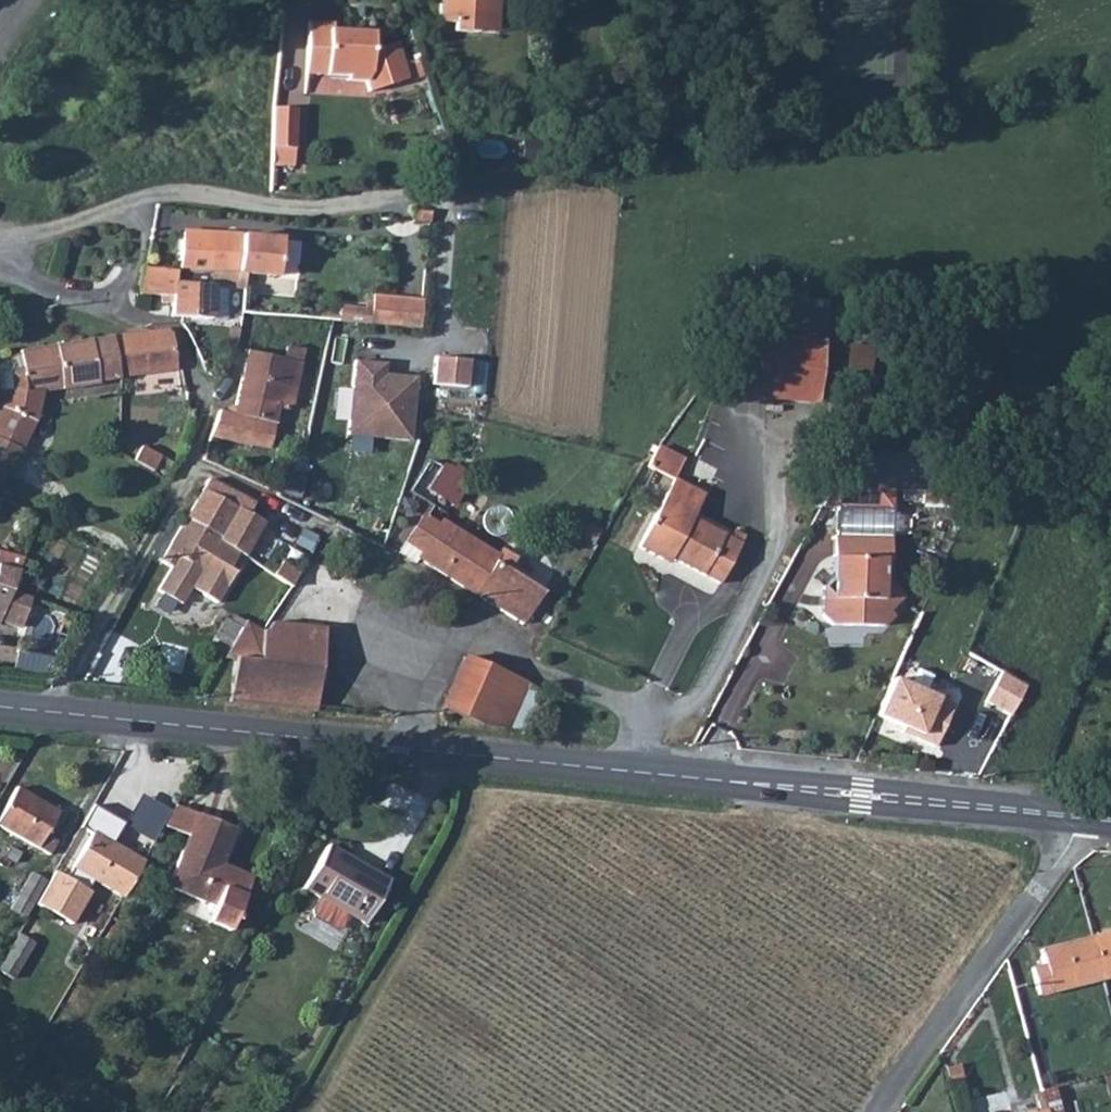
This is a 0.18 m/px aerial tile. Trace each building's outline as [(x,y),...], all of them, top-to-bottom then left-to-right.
[(474,35),(476,1),(488,2),(488,0),(438,0),(436,23),(450,24),(450,34),(474,35)] [(476,1),(474,35),(492,37),(494,2),(488,2),(476,1)] [(306,20),(302,73),(342,75),(342,82),(362,83),(366,94),(404,80),(391,44),(373,50),(368,32),(330,30),(330,22),(306,20)] [(268,108),(267,149),(289,150),(290,109),(268,108)] [(184,231),(181,269),(214,272),(239,274),(246,275),(252,276),(278,279),(283,241),(216,233),(184,231)] [(142,266),(140,293),(174,295),(172,315),(211,319),(228,319),(228,287),(245,287),(246,275),(234,273),(214,272),(181,269),(180,281),(174,280),(175,269),(142,266)] [(378,296),(375,325),(387,326),(397,327),(400,298),(378,296)] [(397,327),(415,329),(425,330),(427,301),(400,298),(397,327)] [(140,331),(113,335),(118,374),(147,371),(178,369),(176,354),(173,334),(167,330),(164,329),(140,331)] [(113,335),(55,344),(59,384),(118,377),(118,374),(113,335)] [(744,335),(737,397),(815,406),(822,344),(744,335)] [(22,449),(34,418),(43,386),(59,384),(55,344),(22,349),(22,352),(25,384),(0,388),(0,439),(22,449)] [(234,414),(220,411),(215,437),(272,448),(283,387),(295,389),(301,362),(250,352),(244,382),(241,381),(234,414)] [(437,356),(435,385),(471,387),(473,358),(437,356)] [(383,363),(352,361),(347,437),(409,442),(414,378),(382,375),(383,363)] [(141,444),(133,459),(152,470),(160,456),(141,444)] [(650,465),(663,473),(674,452),(660,445),(650,465)] [(674,452),(663,473),(674,479),(685,458),(674,452)] [(436,475),(429,490),(452,503),(461,489),(436,475)] [(209,478),(186,517),(241,549),(246,552),(265,520),(250,512),(256,502),(209,478)] [(705,496),(674,479),(638,546),(669,563),(672,558),(719,583),(743,536),(732,530),(728,537),(693,518),(705,496)] [(829,491),(820,509),(832,509),(836,492),(830,491),(829,491)] [(836,492),(832,509),(841,510),(842,508),(860,509),(860,494),(850,494),(836,492)] [(422,514),(399,550),(417,561),(419,556),(440,525),(422,514)] [(186,517),(161,560),(194,580),(195,579),(200,582),(203,592),(217,601),(236,569),(230,566),(241,549),(186,517)] [(440,525),(419,556),(494,604),(523,623),(543,592),(511,571),(498,563),(499,557),(443,520),(440,525)] [(832,617),(826,623),(830,627),(830,628),(886,630),(897,620),(894,617),(909,604),(895,589),(896,545),(840,543),(837,584),(827,594),(833,599),(832,617)] [(500,557),(498,563),(511,571),(519,560),(505,551),(500,557)] [(283,558),(274,571),(292,583),(301,570),(283,558)] [(10,592),(19,571),(0,565),(0,616),(10,592)] [(791,572),(773,613),(793,622),(810,580),(791,572)] [(191,585),(203,592),(200,582),(195,579),(194,580),(191,585)] [(0,616),(0,618),(20,625),(32,599),(10,592),(0,616)] [(248,616),(224,656),(234,656),(321,666),(324,626),(269,620),(265,626),(248,616)] [(466,655),(443,706),(488,724),(524,728),(542,688),(466,655)] [(234,656),(229,699),(316,709),(321,666),(234,656)] [(932,751),(952,711),(894,682),(876,718),(917,738),(916,742),(932,751)] [(1003,683),(986,710),(1000,719),(1016,691),(1003,683)] [(0,824),(51,855),(59,843),(46,835),(60,814),(20,789),(0,824)] [(176,811),(164,832),(186,841),(195,819),(176,811)] [(186,841),(166,891),(236,920),(252,881),(220,867),(235,835),(195,819),(186,841)] [(136,879),(145,862),(94,834),(69,879),(56,872),(37,905),(72,924),(90,891),(87,890),(93,880),(125,897),(136,879)] [(332,924),(338,922),(345,910),(367,922),(389,880),(328,845),(304,886),(316,894),(309,905),(311,911),(332,924)] [(31,873),(17,897),(34,905),(46,880),(31,873)] [(1093,935),(1104,978),(1110,976),(1110,931),(1093,935)] [(0,967),(0,968),(17,977),(36,943),(20,933),(0,967)] [(1104,978),(1093,935),(1039,949),(1043,965),(1031,968),(1038,994),(1104,978)]
